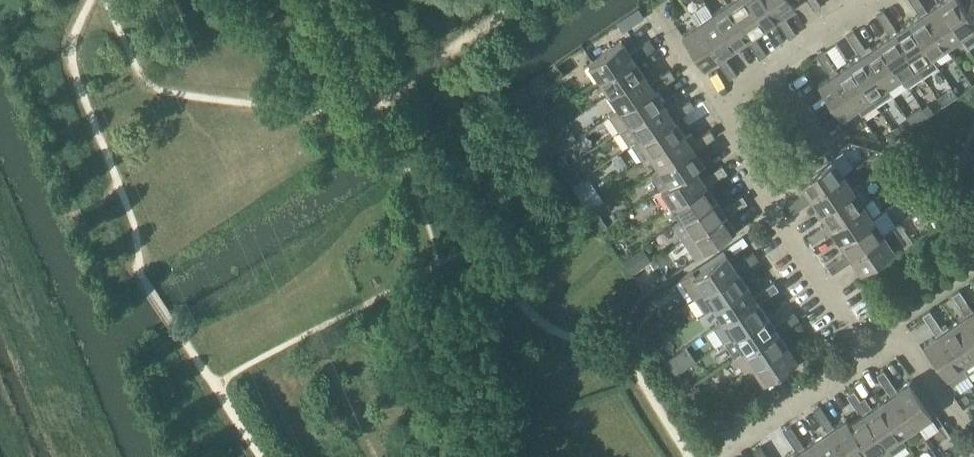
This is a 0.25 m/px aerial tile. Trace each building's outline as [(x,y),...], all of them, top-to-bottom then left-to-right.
[(748,0),(730,0),(728,2),(750,35),(753,33),(765,25),(748,0)] [(790,22),(783,13),(780,15),(770,0),(748,0),(765,25),(776,17),(783,27),(790,22)] [(792,0),(770,0),(780,15),(783,13),(795,4),(792,0)] [(814,9),(821,4),(819,0),(809,0),(814,9)] [(921,0),(914,4),(920,14),(925,11),(947,44),(962,34),(940,1),(927,9),(921,0)] [(940,1),(962,34),(969,44),(973,40),(973,15),(969,8),(966,9),(960,0),(941,0),(940,1)] [(753,47),(760,42),(753,33),(750,35),(728,2),(713,12),(735,45),(746,37),(753,47)] [(705,4),(692,13),(698,22),(720,55),(724,53),(735,45),(713,12),(706,3),(705,4)] [(884,25),(891,20),(884,10),(877,14),(884,25)] [(910,21),(932,54),(947,44),(925,11),(920,14),(910,21)] [(891,20),(884,25),(890,34),(895,31),(917,64),(924,74),(938,65),(938,64),(932,54),(910,21),(897,30),(891,20)] [(723,67),(730,63),(724,53),(720,55),(698,22),(682,33),(704,66),(716,58),(723,67)] [(790,22),(783,27),(789,37),(797,32),(790,22)] [(854,45),(861,40),(854,30),(847,34),(854,45)] [(917,64),(895,31),(890,34),(880,41),(902,75),(908,85),(924,74),(917,64)] [(640,46),(645,53),(655,46),(650,39),(640,46)] [(622,40),(589,62),(600,78),(633,56),(630,52),(622,40)] [(861,40),(854,45),(861,54),(865,51),(887,85),(902,75),(880,41),(868,50),(861,40)] [(760,42),(753,47),(760,57),(767,53),(760,42)] [(645,53),(640,46),(630,52),(633,56),(600,78),(610,93),(643,71),(635,59),(645,53)] [(824,65),(831,60),(824,50),(817,54),(824,65)] [(878,103),(892,93),(887,85),(865,51),(861,54),(850,61),(872,95),(878,103)] [(831,60),(824,65),(831,74),(834,72),(856,105),(862,114),(878,103),(872,95),(850,61),(838,70),(831,60)] [(730,63),(723,67),(730,77),(737,73),(730,63)] [(660,75),(665,82),(675,76),(670,68),(660,75)] [(643,71),(610,93),(620,108),(653,86),(650,82),(643,71)] [(844,121),(860,110),(856,105),(834,72),(831,74),(818,83),(844,121)] [(665,82),(660,75),(650,82),(653,86),(620,108),(608,115),(619,131),(663,101),(655,89),(665,82)] [(680,105),(685,112),(695,105),(690,98),(680,105)] [(663,101),(619,131),(629,146),(673,116),(670,112),(663,101)] [(685,112),(680,105),(670,112),(673,116),(629,146),(639,161),(651,153),(683,131),(675,119),(685,112)] [(700,135),(705,142),(715,135),(710,128),(700,135)] [(683,131),(651,153),(660,168),(694,146),(691,142),(683,131)] [(705,142),(700,135),(691,142),(694,146),(660,168),(650,175),(660,189),(661,188),(670,182),(695,166),(703,161),(695,149),(705,142)] [(798,198),(803,205),(812,198),(810,194),(843,172),(833,157),(800,179),(808,191),(798,198)] [(712,171),(717,178),(727,171),(723,164),(712,171)] [(695,166),(670,182),(661,188),(673,204),(706,181),(703,178),(695,166)] [(717,178),(712,171),(703,178),(706,181),(673,204),(683,219),(716,197),(707,185),(717,178)] [(820,210),(853,187),(843,172),(810,194),(812,198),(820,210)] [(818,228),(823,235),(833,228),(831,225),(863,203),(863,202),(871,197),(861,182),(853,187),(820,210),(828,221),(818,228)] [(733,201),(738,208),(747,201),(743,194),(733,201)] [(716,197),(683,219),(693,234),(726,212),(723,207),(716,197)] [(803,205),(798,198),(788,205),(793,212),(803,205)] [(738,208),(733,201),(723,207),(726,212),(693,234),(703,249),(736,227),(727,215),(738,208)] [(840,239),(873,217),(863,203),(831,225),(833,228),(840,239)] [(873,217),(840,239),(848,251),(838,257),(843,264),(853,258),(851,254),(883,232),(873,217)] [(883,232),(851,254),(853,258),(861,270),(904,241),(893,226),(883,232)] [(823,235),(818,228),(808,235),(813,242),(823,235)] [(648,261),(639,248),(623,259),(632,272),(648,261)] [(743,258),(749,265),(759,258),(754,251),(743,258)] [(726,252),(697,271),(695,268),(682,277),(695,296),(737,268),(734,264),(726,252)] [(843,264),(838,257),(828,264),(833,271),(843,264)] [(749,265),(743,258),(734,264),(737,268),(695,296),(706,311),(712,307),(747,283),(739,271),(749,265)] [(764,288),(768,295),(779,288),(774,281),(764,288)] [(747,283),(712,307),(718,315),(722,321),(757,298),(754,294),(747,283)] [(768,295),(764,288),(754,294),(757,298),(722,321),(715,326),(726,341),(767,313),(759,301),(768,295)] [(960,304),(967,300),(960,289),(953,294),(960,304)] [(973,309),(967,300),(960,304),(966,314),(969,311),(973,319),(973,308),(973,309)] [(930,324),(937,319),(930,308),(923,314),(930,324)] [(784,317),(789,324),(799,318),(794,310),(784,317)] [(973,350),(973,319),(969,311),(966,314),(955,321),(973,350)] [(767,313),(726,341),(736,356),(777,328),(774,324),(767,313)] [(789,324),(784,317),(774,324),(777,328),(736,356),(745,370),(753,364),(754,365),(787,343),(779,331),(789,324)] [(930,324),(936,334),(940,331),(962,364),(967,373),(973,368),(973,350),(955,321),(944,328),(937,319),(930,324)] [(924,342),(952,383),(967,373),(962,364),(940,331),(936,334),(924,342)] [(787,343),(754,365),(764,380),(797,358),(799,361),(809,354),(804,347),(794,354),(787,343)] [(884,384),(891,379),(884,369),(877,374),(884,384)] [(891,379),(884,384),(890,393),(893,392),(915,425),(932,414),(909,380),(897,389),(891,379)] [(854,404),(861,399),(854,389),(847,394),(854,404)] [(893,392),(890,393),(878,402),(900,435),(901,434),(915,425),(893,392)] [(861,399),(854,404),(860,414),(863,412),(891,453),(907,442),(901,434),(900,435),(878,402),(867,409),(861,399)] [(821,421),(828,416),(821,405),(814,410),(821,421)] [(891,453),(863,412),(860,414),(849,421),(848,421),(868,450),(868,451),(872,456),(885,456),(891,453)] [(821,421),(827,430),(831,427),(851,456),(872,456),(868,451),(868,450),(848,421),(849,421),(846,417),(834,425),(828,416),(821,421)] [(791,441),(798,436),(791,425),(784,430),(791,441)] [(831,427),(827,430),(815,438),(828,456),(851,456),(831,427)] [(791,441),(797,450),(801,448),(807,456),(828,456),(815,438),(804,445),(798,436),(791,441)] [(769,456),(761,445),(754,450),(759,456),(767,456),(769,456)] [(801,448),(797,450),(787,456),(807,456),(801,448)]
